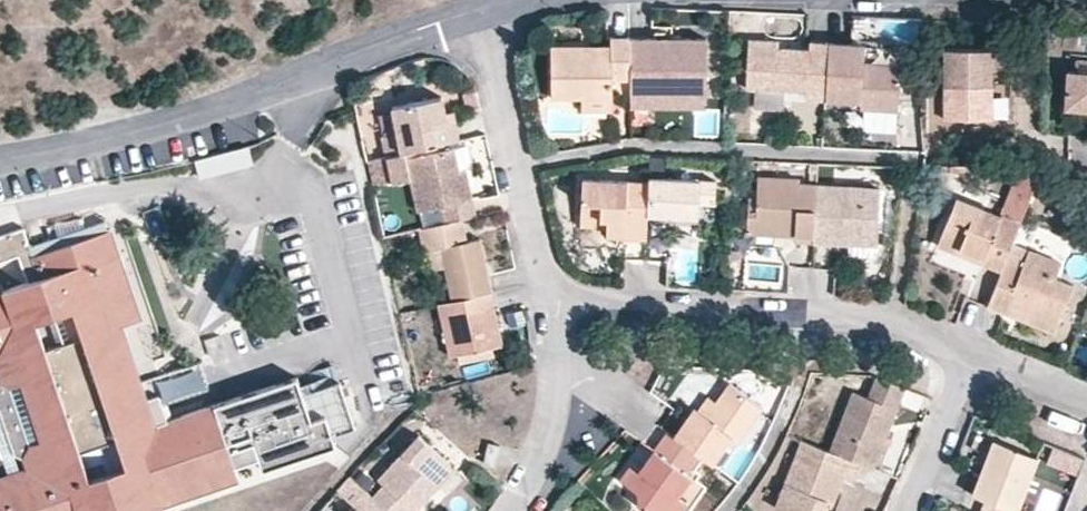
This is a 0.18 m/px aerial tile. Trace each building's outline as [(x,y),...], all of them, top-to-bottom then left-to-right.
[(629,38),(629,36),(610,37),(610,45),(551,46),(551,98),(581,97),(612,97),(612,79),(630,79),(629,38)] [(706,102),(706,37),(629,38),(630,79),(630,103),(706,102)] [(826,93),(829,42),(809,41),(808,49),(777,47),(748,45),(745,88),(806,92),(826,93)] [(898,111),(901,56),(864,54),(865,45),(829,42),(826,93),(825,101),(860,103),(859,108),(898,111)] [(980,90),(980,82),(986,82),(986,44),(938,44),(938,114),(986,114),(986,90),(980,90)] [(1062,66),(1059,104),(1086,105),(1086,67),(1062,66)] [(826,93),(806,92),(805,100),(825,101),(826,93)] [(445,113),(441,96),(392,107),(402,152),(459,139),(455,120),(447,122),(445,113)] [(612,111),(612,97),(581,97),(581,111),(612,111)] [(455,120),(453,112),(445,113),(447,122),(455,120)] [(402,152),(398,133),(380,136),(385,156),(402,152)] [(246,147),(196,158),(200,174),(249,163),(246,147)] [(404,153),(387,157),(393,182),(410,178),(417,211),(441,206),(445,223),(463,219),(469,217),(475,216),(464,167),(458,168),(454,151),(453,147),(405,158),(404,153)] [(473,165),(470,147),(454,151),(458,168),(464,167),(473,165)] [(1019,174),(1016,174),(1008,194),(1027,201),(1038,174),(1019,174)] [(756,199),(757,177),(749,176),(748,199),(756,199)] [(815,185),(816,184),(798,183),(799,179),(757,177),(756,199),(748,199),(746,233),(779,234),(779,226),(795,227),(794,235),(794,241),(813,242),(815,185)] [(647,214),(648,182),(582,178),(580,226),(606,226),(606,233),(625,233),(624,238),(646,239),(647,214)] [(716,181),(648,178),(648,182),(647,214),(698,216),(698,203),(715,203),(716,181)] [(877,236),(879,188),(815,185),(813,242),(849,243),(849,235),(877,236)] [(1000,214),(1020,221),(1027,201),(1008,194),(1000,214)] [(1020,221),(1000,214),(955,197),(937,245),(957,252),(959,247),(984,258),(982,263),(1001,270),(1005,259),(1020,221)] [(33,254),(110,228),(106,218),(29,244),(33,254)] [(492,292),(480,237),(467,240),(463,219),(445,223),(419,228),(424,252),(440,248),(452,301),(491,292),(492,292)] [(794,235),(795,227),(779,226),(779,234),(794,235)] [(18,256),(27,282),(2,291),(0,286),(0,382),(10,387),(21,383),(41,440),(30,444),(24,459),(27,469),(0,479),(0,510),(117,510),(139,504),(141,510),(157,510),(163,509),(162,504),(259,471),(255,459),(279,451),(283,463),(357,438),(354,429),(376,421),(360,374),(323,386),(317,370),(176,418),(170,399),(168,393),(148,400),(147,398),(133,391),(124,394),(115,368),(124,365),(131,351),(122,326),(141,319),(110,228),(33,254),(29,244),(23,227),(0,235),(0,262),(18,256)] [(877,245),(877,236),(849,235),(849,243),(877,245)] [(984,258),(959,247),(957,252),(982,263),(984,258)] [(1054,332),(1072,285),(1055,279),(1061,262),(1028,250),(1022,266),(1005,259),(1001,270),(987,306),(1004,313),(1007,307),(1028,315),(1025,321),(1054,332)] [(502,344),(491,292),(452,301),(437,304),(449,355),(457,354),(492,346),(502,344)] [(1028,315),(1007,307),(1004,313),(1025,321),(1028,315)] [(492,346),(457,354),(459,363),(494,355),(492,346)] [(147,398),(131,351),(124,365),(115,368),(124,394),(133,391),(147,398)] [(206,386),(198,363),(162,376),(168,393),(180,389),(182,395),(206,386)] [(873,467),(904,386),(876,376),(868,397),(853,391),(829,450),(862,463),(873,467)] [(15,455),(24,459),(30,444),(10,387),(0,382),(0,412),(15,455)] [(761,406),(728,382),(715,401),(705,416),(697,410),(694,408),(674,437),(699,455),(712,464),(732,436),(737,440),(761,406)] [(182,395),(180,389),(168,393),(170,399),(182,395)] [(705,416),(715,401),(708,395),(697,410),(705,416)] [(658,452),(670,434),(666,431),(653,449),(658,452)] [(438,484),(434,480),(449,464),(418,434),(377,479),(383,484),(372,497),(387,510),(414,510),(413,510),(438,484)] [(686,473),(699,455),(674,437),(670,434),(658,452),(653,449),(640,469),(631,463),(620,479),(636,491),(638,500),(636,503),(648,510),(688,510),(705,486),(686,473)] [(1034,453),(990,434),(967,489),(980,494),(1012,507),(1034,453)] [(862,463),(829,450),(801,439),(775,506),(786,510),(822,510),(826,500),(832,502),(843,475),(855,480),(862,463)] [(498,452),(499,445),(488,443),(484,462),(494,465),(496,452),(498,452)] [(1085,457),(1052,445),(1046,461),(1079,474),(1085,457)] [(438,484),(453,467),(449,464),(434,480),(438,484)] [(372,497),(366,491),(347,510),(387,510),(372,497)] [(1012,507),(980,494),(973,510),(1022,510),(1012,507)]
